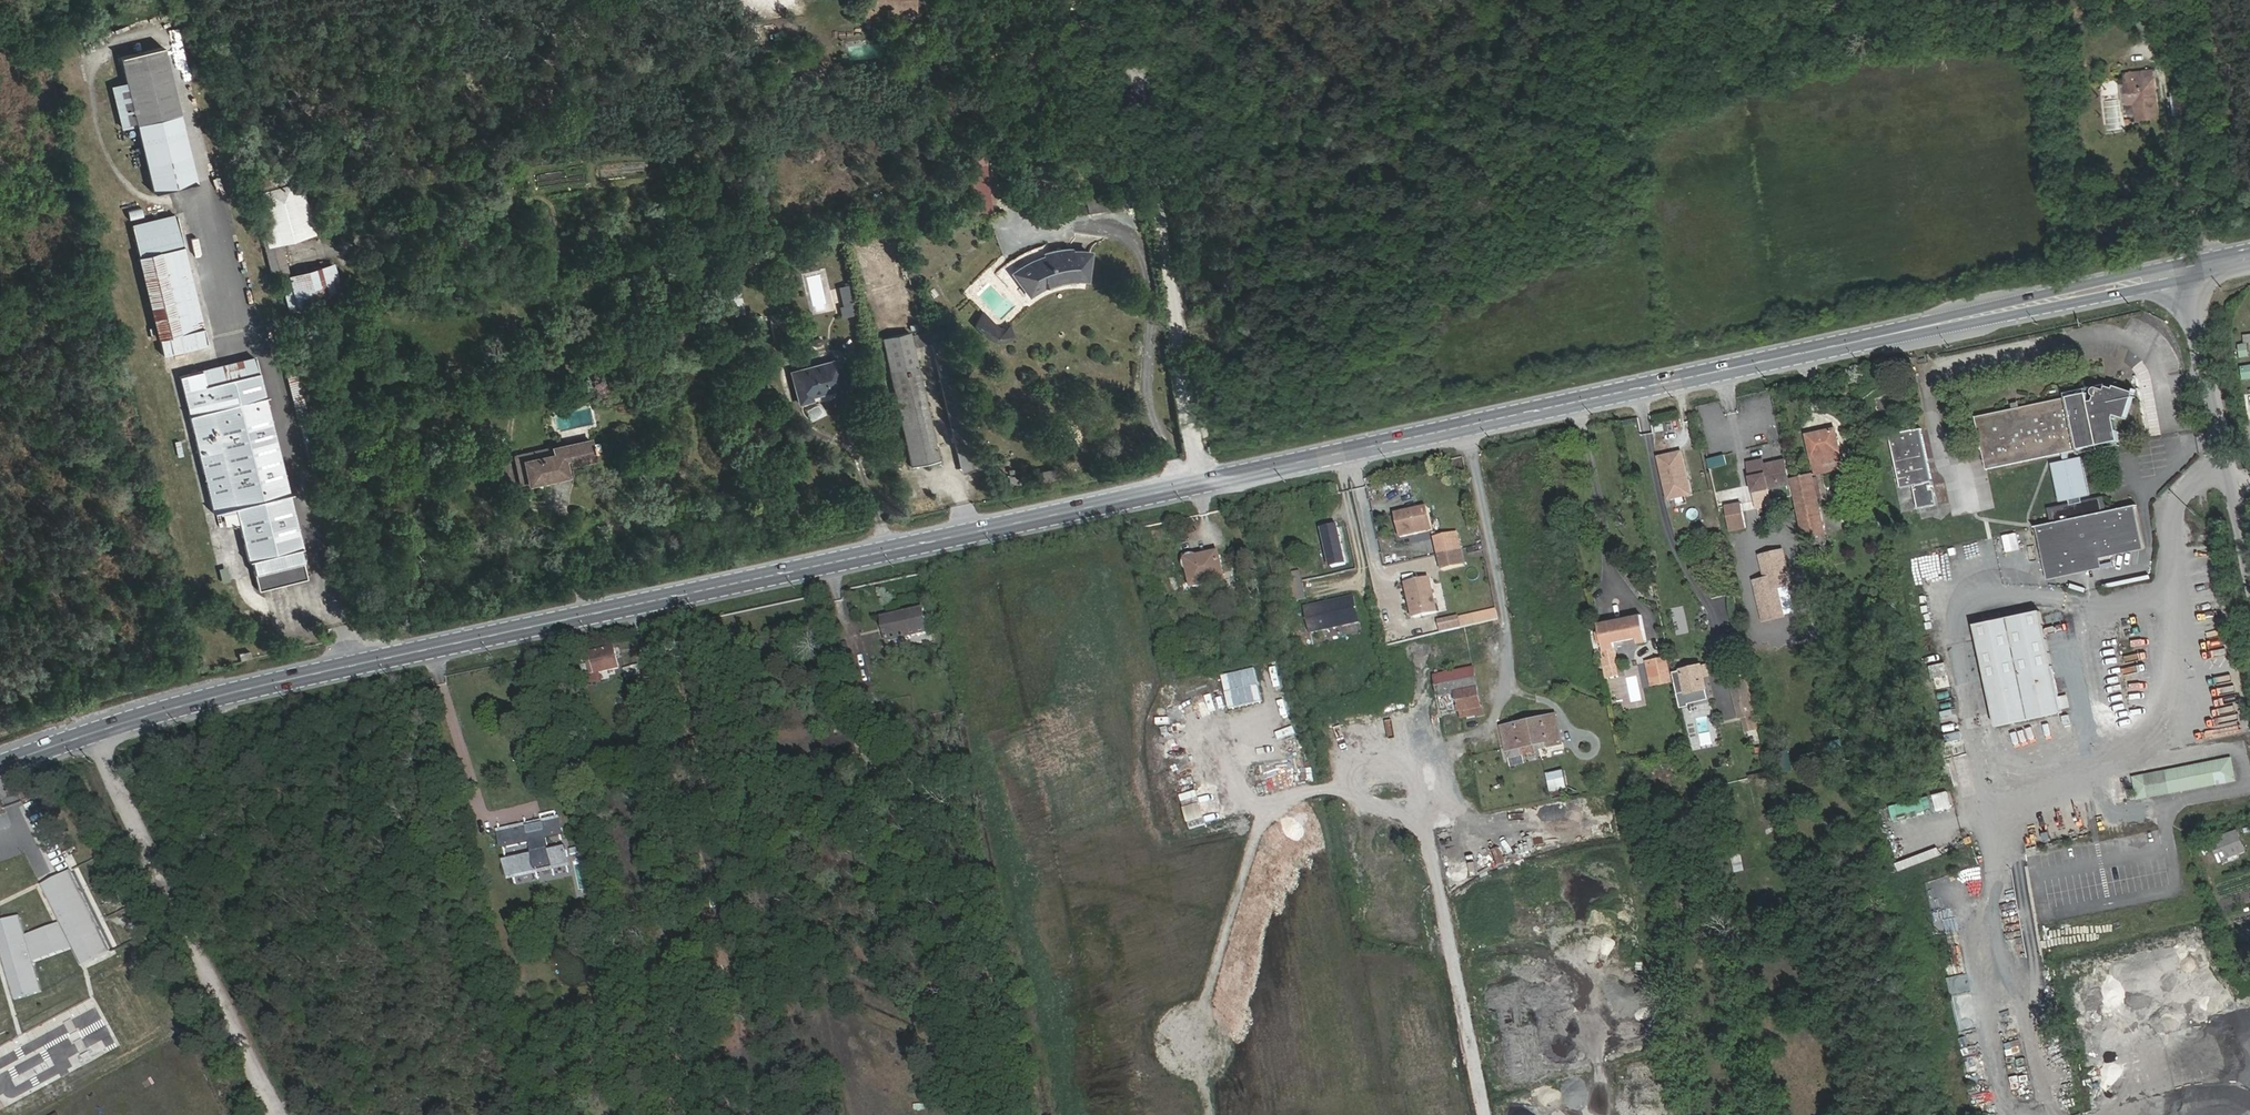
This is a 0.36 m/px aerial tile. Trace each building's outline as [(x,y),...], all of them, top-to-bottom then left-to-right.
[(871,17),(922,16),(922,0),(871,0),(871,17)] [(2179,49),(2176,27),(2162,29),(2164,44),(2171,43),(2172,50),(2179,49)] [(2171,43),(2164,44),(2164,51),(2172,50),(2171,43)] [(139,128),(151,190),(194,182),(168,46),(119,55),(124,83),(111,85),(120,131),(139,128)] [(791,78),(794,88),(807,84),(804,74),(791,78)] [(2150,76),(2143,78),(2145,89),(2153,87),(2150,76)] [(2145,89),(2143,78),(2125,83),(2131,111),(2138,109),(2141,127),(2160,122),(2153,87),(2145,89)] [(2171,90),(2172,115),(2180,115),(2179,90),(2171,90)] [(653,153),(652,145),(629,145),(629,154),(653,153)] [(1622,175),(1612,176),(1614,193),(1624,192),(1622,175)] [(281,243),(315,235),(302,181),(254,192),(274,276),(279,275),(288,309),(342,296),(334,263),(289,274),(281,243)] [(1132,191),(1085,198),(1088,214),(1134,207),(1132,191)] [(141,207),(127,210),(129,220),(143,217),(141,207)] [(206,346),(179,213),(132,223),(159,356),(206,346)] [(1016,273),(1012,276),(1030,299),(1036,296),(1039,294),(1042,293),(1045,292),(1049,289),(1060,285),(1074,283),(1080,284),(1085,284),(1089,257),(1075,255),(1071,254),(1070,252),(1056,253),(1043,256),(1044,260),(1039,262),(1032,265),(1027,268),(1016,273)] [(846,293),(849,311),(858,309),(854,291),(846,293)] [(778,313),(769,315),(773,340),(782,339),(778,313)] [(965,474),(981,471),(952,329),(913,337),(915,348),(931,345),(956,470),(965,474)] [(609,344),(608,336),(584,340),(585,346),(609,344)] [(886,345),(911,473),(935,468),(911,341),(886,345)] [(2238,345),(2239,356),(2249,354),(2249,347),(2249,344),(2238,345)] [(1093,358),(1103,356),(1101,347),(1092,348),(1093,358)] [(305,580),(262,356),(182,372),(210,515),(238,510),(254,590),(305,580)] [(284,361),(295,419),(306,417),(295,358),(284,361)] [(844,391),(839,363),(792,372),(798,403),(810,400),(809,397),(810,397),(844,391)] [(2249,378),(2249,366),(2242,368),(2244,379),(2249,378)] [(1976,420),(1986,472),(2097,450),(2086,397),(1976,420)] [(1889,438),(1900,498),(1930,491),(1918,432),(1889,438)] [(1809,439),(1813,460),(1840,454),(1835,433),(1809,439)] [(180,440),(174,442),(178,456),(183,455),(180,440)] [(546,476),(565,472),(563,462),(570,460),(570,464),(593,459),(590,442),(553,449),(554,457),(523,463),(528,484),(548,481),(546,476)] [(1682,449),(1656,455),(1666,500),(1692,494),(1682,449)] [(1711,469),(1728,464),(1725,454),(1708,459),(1711,469)] [(2092,496),(2084,457),(2052,463),(2060,502),(2092,496)] [(1792,481),(1788,464),(1758,470),(1763,493),(1793,487),(1792,481)] [(1042,481),(1057,479),(1056,468),(1041,469),(1042,481)] [(567,477),(565,472),(546,476),(548,481),(567,477)] [(1019,474),(1008,476),(1010,487),(1021,486),(1019,474)] [(1793,487),(1799,516),(1804,539),(1826,534),(1814,476),(1792,481),(1793,487)] [(2038,526),(2047,579),(2104,569),(2102,557),(2145,550),(2138,506),(2107,511),(2105,498),(2049,508),(2052,524),(2038,526)] [(1427,505),(1393,513),(1399,538),(1433,530),(1427,505)] [(1738,518),(1736,508),(1722,511),(1723,521),(1738,518)] [(1723,521),(1725,532),(1741,529),(1738,518),(1723,521)] [(1964,520),(1947,523),(1949,531),(1965,528),(1964,520)] [(1337,523),(1319,527),(1328,567),(1346,563),(1337,523)] [(1458,531),(1433,537),(1440,569),(1465,564),(1458,531)] [(1784,549),(1759,554),(1765,577),(1754,579),(1763,622),(1785,617),(1778,588),(1792,585),(1784,549)] [(1187,562),(1192,589),(1224,582),(1219,555),(1187,562)] [(1429,577),(1403,582),(1411,617),(1437,612),(1429,577)] [(2032,588),(1981,598),(2009,725),(2058,715),(2032,588)] [(1354,594),(1303,606),(1309,633),(1360,621),(1354,594)] [(2009,725),(1981,598),(1968,601),(1994,728),(2009,725)] [(888,616),(892,636),(901,634),(901,632),(913,629),(911,623),(926,620),(924,608),(888,616)] [(1479,621),(1495,618),(1494,611),(1477,613),(1479,621)] [(1458,615),(1437,620),(1439,631),(1460,626),(1458,615)] [(1611,659),(1615,677),(1626,675),(1624,664),(1628,663),(1623,641),(1633,639),(1633,636),(1647,633),(1649,641),(1655,640),(1649,616),(1607,625),(1614,658),(1611,659)] [(593,654),(597,673),(620,668),(616,649),(593,654)] [(250,651),(239,652),(240,660),(251,659),(250,651)] [(591,674),(597,673),(593,654),(587,655),(591,674)] [(1644,661),(1651,687),(1673,682),(1666,656),(1644,661)] [(1939,677),(1950,674),(1946,662),(1935,665),(1939,677)] [(1683,671),(1687,692),(1706,689),(1701,667),(1683,671)] [(1451,698),(1454,710),(1455,715),(1477,711),(1473,693),(1451,698)] [(1733,702),(1737,720),(1750,717),(1746,700),(1733,702)] [(1477,711),(1455,715),(1457,723),(1475,719),(1475,722),(1483,720),(1481,710),(1477,711)] [(1522,751),(1536,749),(1551,746),(1552,752),(1562,749),(1557,720),(1503,730),(1508,754),(1522,751)] [(2006,735),(2008,749),(2023,746),(2021,733),(2006,735)] [(1580,741),(1579,750),(1588,751),(1590,742),(1580,741)] [(1538,757),(1536,749),(1522,751),(1523,759),(1538,757)] [(662,754),(650,757),(653,773),(665,771),(662,754)] [(2234,758),(2132,774),(2136,799),(2238,783),(2234,758)] [(1546,772),(1550,792),(1568,788),(1564,769),(1546,772)] [(1893,818),(1952,811),(1950,795),(1891,802),(1893,818)] [(560,821),(499,833),(502,848),(531,842),(534,854),(503,861),(506,878),(571,864),(567,847),(549,851),(547,838),(563,835),(560,821)] [(2211,866),(2249,852),(2240,829),(2203,843),(2211,866)] [(42,854),(58,849),(55,842),(40,846),(42,854)] [(1939,847),(1897,863),(1900,872),(1942,856),(1939,847)] [(1743,853),(1732,854),(1735,872),(1745,871),(1743,853)] [(0,921),(0,958),(10,999),(39,992),(32,962),(68,951),(75,967),(107,952),(70,870),(38,884),(55,923),(25,933),(20,916),(0,921)] [(1662,984),(1643,987),(1649,1014),(1667,1011),(1662,984)] [(1955,1011),(1966,1007),(1963,999),(1952,1003),(1955,1011)]
